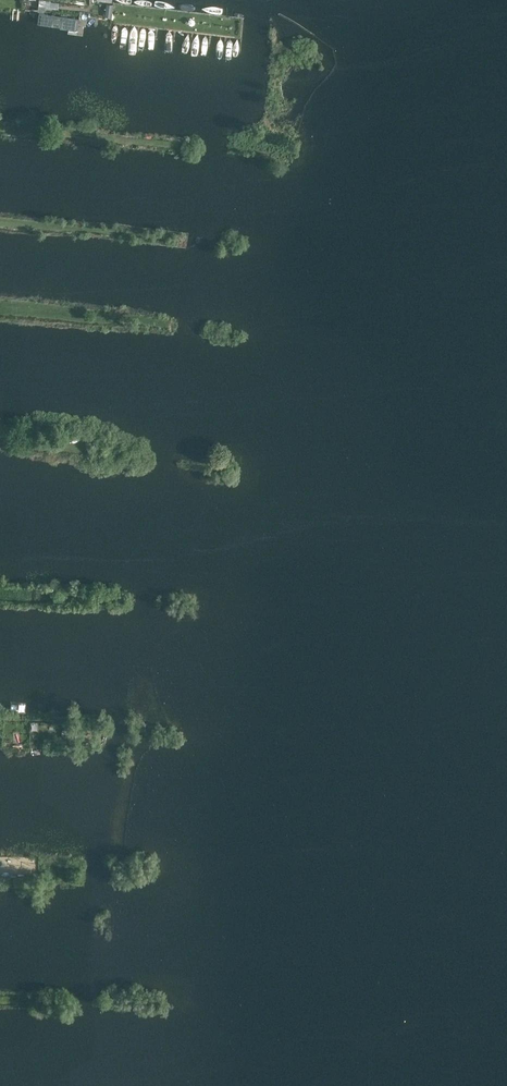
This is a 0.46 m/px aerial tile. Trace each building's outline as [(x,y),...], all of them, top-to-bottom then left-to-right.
[(54,2),(40,1),(39,12),(43,13),(44,8),(53,9),(54,2)] [(39,13),(38,13),(37,23),(78,29),(79,19),(44,13),(39,13)]
